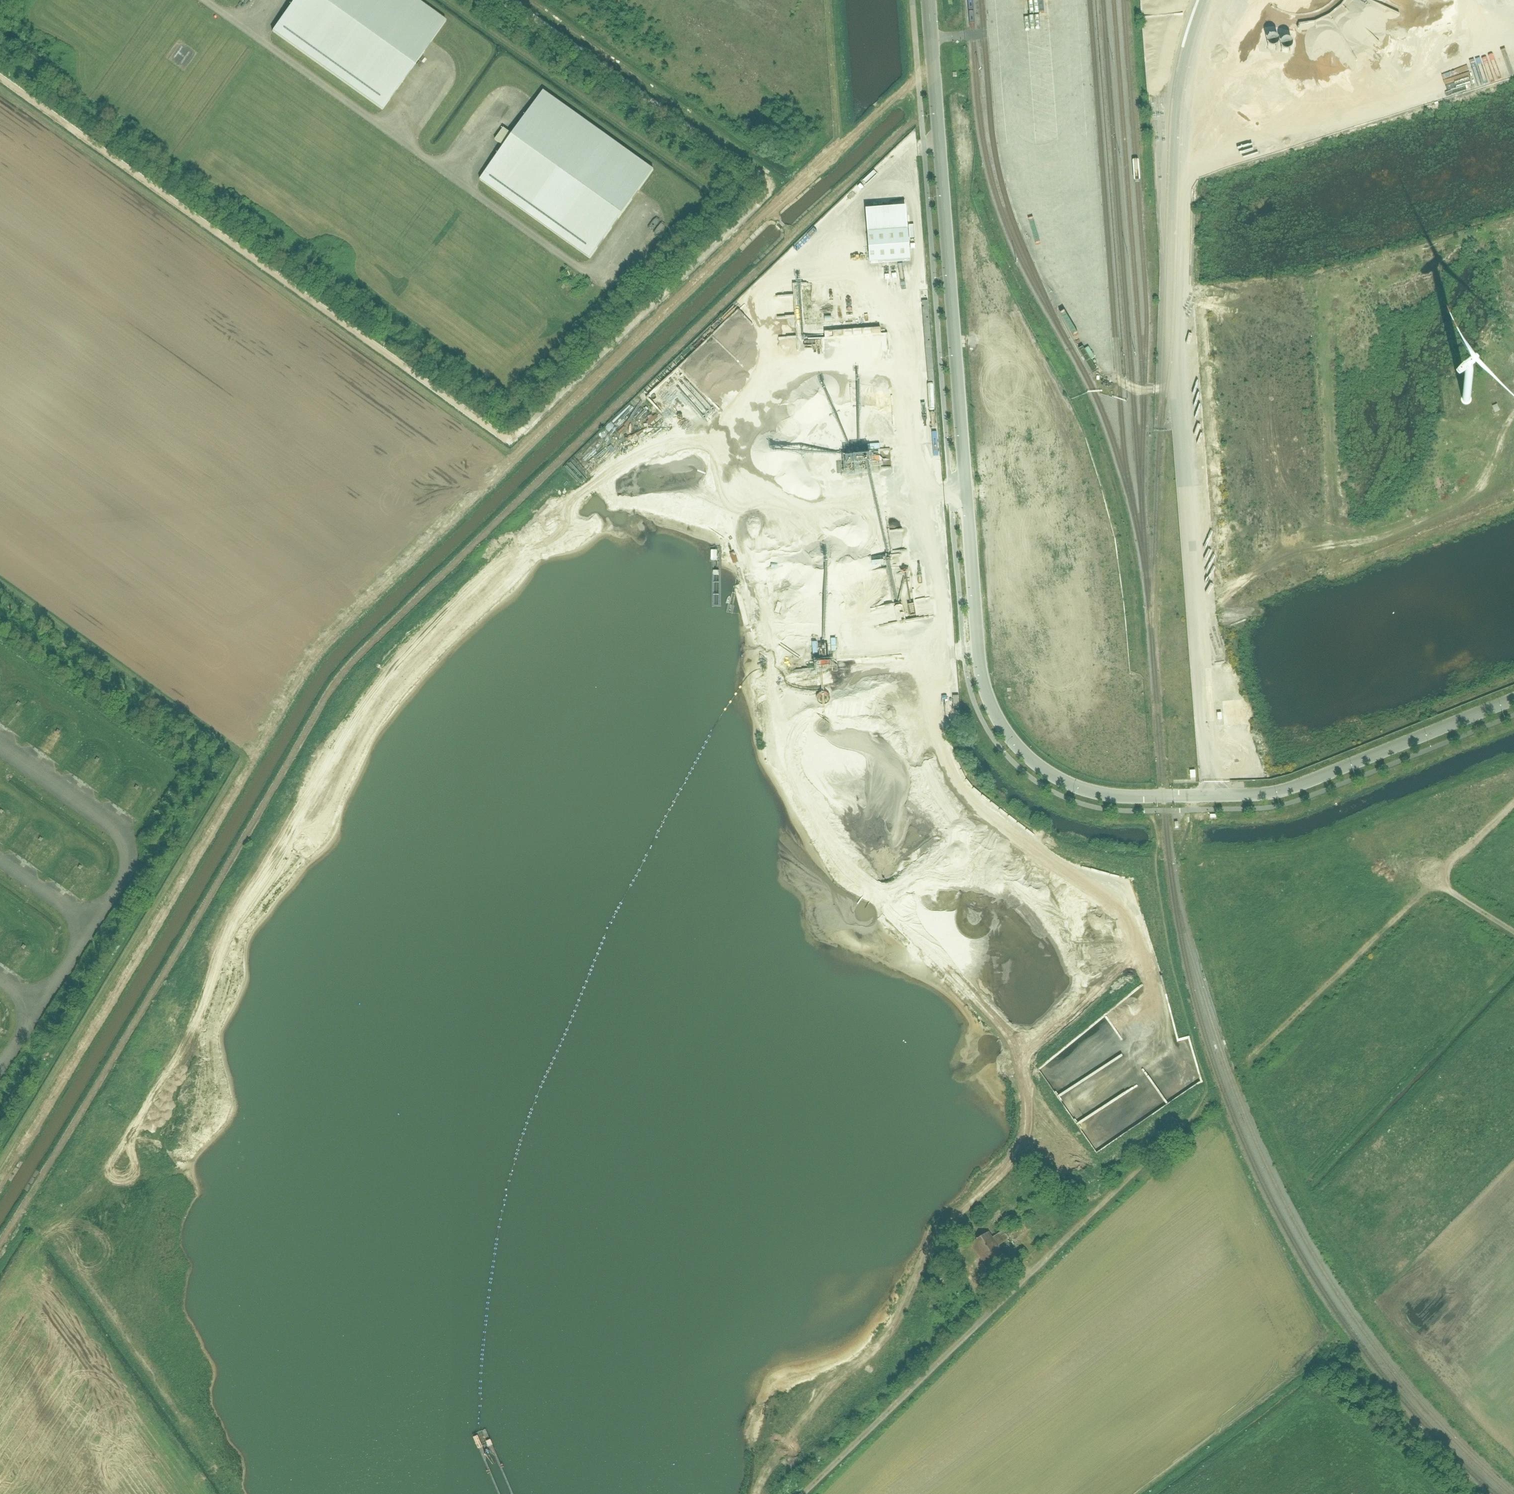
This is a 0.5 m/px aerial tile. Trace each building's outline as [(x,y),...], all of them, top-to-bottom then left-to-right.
[(445,22),(414,0),(295,0),(272,32),(382,111),(445,22)] [(590,259),(653,170),(542,91),(512,133),(503,127),(495,139),(504,146),(480,180),(590,259)] [(910,208),(868,210),(871,265),(912,263),(910,208)] [(970,1246),(988,1271),(1007,1259),(989,1233),(970,1246)]
